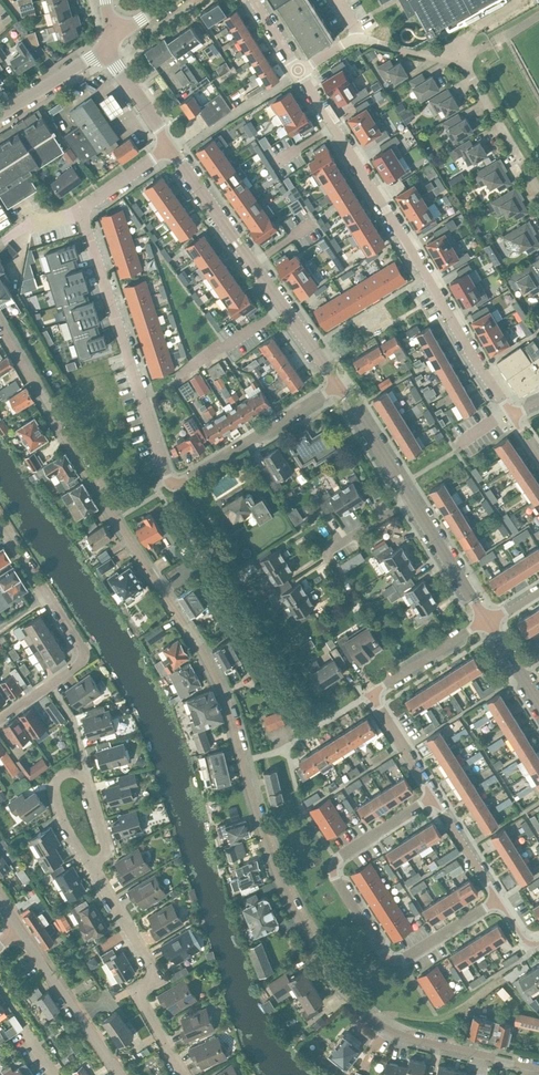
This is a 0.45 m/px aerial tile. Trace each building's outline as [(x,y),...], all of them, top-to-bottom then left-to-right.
[(50,12),(70,6),(68,0),(46,0),(50,12)] [(309,53),(332,38),(308,0),(273,0),(275,3),(276,2),(309,53)] [(408,15),(409,17),(417,12),(427,30),(425,30),(429,37),(430,38),(437,34),(435,30),(449,23),(453,31),(463,25),(468,23),(510,0),(400,0),(408,15)] [(219,1),(201,12),(209,25),(227,13),(219,1)] [(19,6),(21,12),(35,8),(33,2),(19,6)] [(70,6),(50,12),(54,25),(79,18),(78,13),(73,15),(70,6)] [(225,17),(232,28),(244,21),(237,9),(225,17)] [(54,25),(47,27),(47,28),(49,33),(55,30),(58,40),(78,34),(76,25),(81,23),(79,18),(54,25)] [(28,33),(23,19),(16,21),(13,24),(22,34),(28,33)] [(232,28),(239,40),(251,33),(244,21),(232,28)] [(179,34),(189,48),(201,40),(191,26),(179,34)] [(39,44),(35,31),(22,35),(34,48),(39,44)] [(239,40),(246,51),(258,44),(251,33),(239,40)] [(167,42),(167,43),(174,53),(174,54),(177,57),(182,64),(179,65),(182,68),(186,74),(191,70),(195,76),(185,62),(187,60),(186,57),(192,53),(189,48),(179,34),(167,42)] [(174,53),(174,54),(174,53),(167,43),(167,42),(164,38),(145,52),(155,67),(174,53)] [(206,47),(203,48),(210,57),(211,56),(212,57),(218,53),(220,52),(210,38),(208,39),(204,42),(206,47)] [(222,45),(224,49),(236,42),(234,38),(222,45)] [(19,71),(35,61),(28,49),(27,49),(22,42),(17,45),(22,52),(11,59),(19,71)] [(246,51),(250,57),(253,63),(265,56),(258,44),(246,51)] [(377,55),(373,49),(365,54),(369,60),(377,55)] [(253,63),(257,69),(260,74),(272,67),(265,56),(253,63)] [(378,67),(385,80),(391,76),(395,82),(408,74),(400,62),(394,65),(390,59),(378,67)] [(322,80),(330,93),(331,92),(351,79),(354,78),(343,60),(331,67),(334,72),(322,80)] [(242,65),(235,68),(238,72),(244,68),(250,65),(248,61),(247,61),(242,65)] [(246,93),(244,95),(246,99),(249,97),(264,88),(268,86),(280,79),(272,67),(260,74),(264,80),(261,82),(262,83),(262,84),(246,93)] [(190,80),(195,76),(191,70),(186,74),(182,68),(182,69),(175,73),(183,85),(190,80)] [(427,96),(440,88),(432,76),(426,79),(422,73),(410,81),(421,99),(427,96)] [(351,79),(331,92),(332,93),(339,104),(350,97),(353,103),(369,93),(365,86),(358,90),(351,79)] [(200,80),(190,87),(194,93),(204,86),(200,80)] [(238,89),(230,93),(233,98),(240,93),(242,92),(246,90),(243,86),(238,89)] [(445,90),(429,100),(437,112),(443,109),(447,115),(460,107),(452,95),(448,89),(445,90)] [(113,91),(100,100),(112,117),(125,109),(113,91)] [(277,113),(297,101),(290,91),(271,103),(277,113)] [(181,102),(180,102),(190,117),(199,111),(205,119),(209,125),(231,110),(227,104),(220,93),(201,106),(192,94),(181,102)] [(78,125),(65,135),(72,145),(83,161),(97,151),(97,152),(103,148),(107,153),(114,149),(119,145),(116,139),(119,137),(92,97),(69,112),(78,125)] [(358,111),(348,118),(355,130),(375,118),(368,107),(371,105),(367,99),(355,106),(358,111)] [(304,110),(303,111),(297,101),(277,113),(284,123),(304,111),(304,110)] [(63,107),(60,102),(49,110),(52,115),(63,107)] [(402,102),(396,106),(402,115),(408,111),(402,102)] [(535,107),(529,110),(533,116),(538,113),(535,107)] [(303,134),(315,127),(304,111),(284,123),(290,134),(300,128),(303,134)] [(408,111),(402,115),(407,123),(413,119),(411,117),(408,111)] [(8,207),(38,188),(29,174),(41,166),(41,165),(65,150),(42,116),(39,118),(35,112),(24,119),(13,126),(2,133),(0,135),(0,195),(8,207)] [(460,138),(473,130),(465,117),(462,119),(459,113),(443,123),(454,141),(460,138)] [(375,118),(355,130),(363,143),(374,137),(377,141),(389,134),(377,116),(375,118)] [(263,137),(259,139),(262,145),(265,148),(271,144),(265,135),(263,137)] [(384,151),(373,158),(380,169),(399,157),(402,155),(395,144),(396,143),(397,143),(400,141),(396,135),(380,145),(383,150),(384,151)] [(130,137),(119,145),(114,149),(122,161),(123,161),(139,149),(138,147),(130,137)] [(205,160),(221,149),(214,138),(197,150),(205,160)] [(457,147),(448,152),(453,160),(462,155),(468,165),(474,162),(487,154),(480,142),(474,145),(470,139),(459,146),(457,147)] [(312,174),(335,160),(324,143),(313,150),(317,156),(310,161),(316,171),(312,173),(312,174)] [(77,157),(70,147),(62,153),(69,163),(77,157)] [(211,170),(228,158),(221,149),(205,160),(211,170)] [(432,152),(426,155),(430,160),(435,157),(432,152)] [(489,156),(483,160),(486,165),(492,161),(489,156)] [(399,157),(380,169),(387,180),(397,174),(401,179),(412,172),(409,165),(405,167),(399,157)] [(218,180),(235,168),(228,158),(211,170),(218,180)] [(480,170),(474,174),(481,186),(487,182),(496,185),(500,190),(512,183),(508,178),(505,171),(504,171),(501,166),(504,164),(501,158),(480,170)] [(334,161),(335,160),(312,174),(318,184),(340,171),(334,161)] [(235,168),(218,180),(225,190),(242,178),(247,175),(240,165),(235,168)] [(61,196),(83,180),(73,166),(58,177),(59,178),(52,183),(61,196)] [(329,192),(346,181),(340,171),(318,184),(319,185),(323,182),(329,192)] [(153,198),(169,186),(162,176),(146,188),(153,198)] [(289,176),(283,179),(289,188),(294,185),(289,176)] [(434,179),(438,185),(443,182),(439,176),(434,179)] [(456,177),(449,180),(453,187),(460,183),(456,177)] [(232,199),(249,188),(242,178),(225,190),(232,199)] [(336,202),(353,191),(346,181),(329,192),(336,202)] [(441,190),(446,187),(443,182),(438,185),(441,190)] [(415,184),(396,195),(403,206),(422,194),(415,184)] [(294,185),(289,188),(292,193),(293,194),(296,199),(298,197),(302,195),(295,185),(294,185)] [(160,208),(176,196),(169,186),(153,198),(160,208)] [(496,199),(491,202),(498,214),(504,211),(513,213),(516,219),(528,212),(525,206),(521,200),(518,195),(521,193),(517,186),(496,199)] [(239,209),(256,197),(249,188),(232,199),(239,209)] [(342,212),(359,201),(353,191),(336,202),(342,212)] [(422,194),(403,206),(410,217),(429,205),(422,194)] [(167,217),(183,206),(176,196),(160,208),(167,217)] [(246,219),(263,207),(256,197),(239,209),(246,219)] [(346,223),(365,211),(359,201),(342,212),(348,221),(346,223)] [(429,205),(410,217),(417,229),(436,217),(436,216),(429,205)] [(174,227),(190,215),(183,206),(167,217),(174,227)] [(252,229),(270,217),(263,207),(246,219),(253,228),(252,229)] [(106,231),(127,224),(122,209),(102,216),(106,231)] [(352,234),(372,221),(365,211),(346,223),(352,234)] [(181,237),(197,226),(190,215),(174,227),(181,237)] [(270,232),(277,227),(270,217),(252,229),(263,245),(274,238),(270,232)] [(503,236),(510,248),(515,245),(525,247),(528,253),(538,246),(538,242),(538,240),(533,233),(530,228),(532,226),(529,220),(508,233),(503,236)] [(359,244),(378,232),(372,221),(352,234),(359,244)] [(111,246),(132,239),(127,224),(106,231),(111,246)] [(437,236),(426,243),(433,255),(453,244),(456,242),(450,231),(446,224),(434,231),(437,236)] [(478,224),(473,228),(476,234),(482,231),(478,224)] [(365,254),(385,242),(378,232),(359,244),(365,254)] [(192,257),(211,244),(203,234),(185,247),(192,257)] [(324,237),(318,241),(324,250),(325,248),(326,248),(330,246),(324,237)] [(330,240),(334,245),(338,242),(334,237),(330,240)] [(116,260),(137,254),(132,239),(111,246),(116,260)] [(342,248),(338,242),(334,245),(338,251),(342,248)] [(492,242),(484,247),(486,252),(487,253),(496,248),(492,242)] [(1,308),(8,304),(8,303),(14,300),(13,298),(12,296),(12,295),(12,294),(6,283),(11,281),(8,277),(3,268),(5,267),(4,265),(18,252),(8,243),(0,251),(0,306),(1,308)] [(75,244),(45,254),(51,271),(74,263),(72,257),(78,255),(75,244)] [(201,266),(218,254),(211,244),(192,257),(192,258),(195,256),(201,266)] [(453,244),(433,255),(441,268),(451,262),(454,267),(471,257),(467,251),(459,256),(453,244)] [(29,249),(26,264),(27,264),(30,263),(35,261),(31,249),(29,249)] [(296,254),(289,259),(285,253),(274,261),(286,277),(305,263),(305,262),(303,264),(296,254)] [(121,275),(141,269),(137,254),(116,260),(121,275)] [(208,275),(224,264),(218,254),(201,266),(208,275)] [(336,256),(332,258),(341,271),(345,269),(336,256)] [(507,277),(515,289),(520,286),(530,288),(533,294),(538,290),(538,277),(538,275),(537,273),(538,272),(538,258),(535,260),(534,261),(513,274),(507,277)] [(392,288),(406,280),(394,262),(381,270),(392,288)] [(51,271),(46,272),(51,289),(86,278),(82,266),(76,268),(74,263),(51,271)] [(294,286),(312,272),(305,263),(286,277),(287,276),(294,286)] [(215,285),(231,273),(224,264),(208,275),(215,285)] [(460,276),(449,282),(456,294),(475,283),(469,271),(472,269),(469,264),(457,271),(460,276)] [(379,296),(392,288),(381,270),(368,278),(379,296)] [(301,296),(319,283),(312,272),(294,286),(301,296)] [(220,296),(238,283),(231,273),(215,285),(222,294),(219,296),(220,296)] [(86,278),(51,289),(56,306),(62,304),(85,297),(83,291),(89,289),(86,278)] [(366,304),(379,296),(368,278),(355,286),(366,304)] [(129,302),(150,295),(145,280),(125,287),(129,302)] [(475,283),(456,294),(463,306),(474,300),(477,305),(489,298),(479,281),(475,283)] [(246,292),(245,292),(238,283),(220,296),(227,306),(246,292)] [(353,312),(366,304),(355,286),(342,294),(353,312)] [(247,316),(258,308),(246,292),(227,306),(234,316),(243,310),(247,316)] [(34,294),(25,297),(26,298),(34,312),(39,311),(35,295),(34,294)] [(340,320),(353,312),(342,294),(328,302),(340,320)] [(134,316),(155,310),(150,295),(129,302),(134,316)] [(85,297),(62,304),(67,321),(96,312),(93,300),(87,302),(85,297)] [(513,304),(516,310),(521,307),(517,301),(513,304)] [(326,328),(340,320),(328,302),(315,310),(326,328)] [(520,315),(525,313),(521,307),(516,310),(520,315)] [(490,309),(471,320),(478,332),(497,321),(490,309)] [(139,331),(160,324),(155,310),(134,316),(139,331)] [(67,321),(59,324),(64,340),(72,337),(96,329),(94,324),(100,322),(96,312),(67,321)] [(497,321),(478,332),(484,342),(503,331),(497,321)] [(144,345),(164,339),(160,324),(139,331),(144,345)] [(417,324),(406,330),(410,336),(420,330),(417,324)] [(429,326),(416,333),(421,341),(423,346),(436,338),(430,328),(429,327),(429,326)] [(96,329),(72,337),(79,360),(93,355),(92,350),(108,345),(104,333),(98,335),(96,329)] [(503,331),(484,342),(491,354),(510,343),(514,341),(513,340),(507,329),(503,331)] [(399,357),(407,353),(395,334),(381,343),(388,354),(395,350),(399,357)] [(50,335),(45,338),(48,345),(54,341),(51,335),(50,335)] [(272,336),(260,344),(261,346),(268,356),(269,357),(281,348),(272,336)] [(436,338),(423,346),(425,348),(430,357),(443,350),(437,339),(436,338)] [(148,360),(169,353),(164,339),(144,345),(148,360)] [(522,349),(531,362),(538,357),(538,348),(534,341),(522,349)] [(366,352),(374,364),(387,356),(379,344),(366,352)] [(266,359),(264,360),(266,363),(267,365),(272,361),(277,368),(288,360),(289,359),(281,348),(269,357),(266,359)] [(498,363),(503,371),(503,370),(519,393),(538,379),(538,357),(531,362),(522,349),(521,348),(498,363)] [(443,350),(430,357),(434,363),(437,369),(450,362),(443,350)] [(354,360),(361,372),(374,364),(366,352),(354,360)] [(153,375),(174,368),(169,353),(148,360),(153,375)] [(263,355),(257,359),(259,363),(260,363),(264,360),(266,359),(263,355)] [(1,374),(2,376),(9,372),(8,370),(14,366),(9,356),(0,362),(0,374),(1,374)] [(279,378),(273,382),(275,385),(296,370),(289,360),(289,359),(288,360),(277,368),(281,374),(278,376),(279,378)] [(413,366),(409,359),(402,364),(406,370),(413,366)] [(75,360),(66,363),(69,369),(77,366),(75,360)] [(214,365),(220,375),(225,371),(219,362),(214,365)] [(450,362),(437,369),(440,375),(444,381),(456,373),(450,362)] [(214,378),(220,375),(214,365),(208,368),(214,378)] [(255,366),(249,370),(255,372),(256,373),(258,376),(262,374),(259,369),(256,365),(255,366)] [(296,370),(275,385),(273,387),(276,392),(288,384),(292,390),(304,382),(296,370)] [(195,376),(190,379),(196,389),(198,392),(208,386),(200,373),(195,376)] [(444,381),(451,393),(463,386),(456,373),(444,381)] [(221,376),(215,380),(218,385),(224,381),(221,376)] [(384,380),(388,386),(393,382),(389,376),(384,380)] [(16,379),(0,389),(0,391),(4,397),(21,387),(16,379)] [(255,379),(251,382),(252,383),(255,388),(259,385),(256,380),(255,379)] [(179,387),(185,398),(195,392),(188,380),(179,387)] [(378,383),(382,389),(388,386),(384,380),(378,383)] [(252,383),(244,388),(249,396),(259,411),(271,404),(261,389),(259,385),(255,388),(252,383)] [(410,388),(413,395),(418,391),(415,385),(410,388)] [(451,393),(457,404),(470,397),(463,386),(451,393)] [(27,387),(9,397),(17,410),(34,399),(27,387)] [(231,392),(235,400),(240,397),(236,391),(235,390),(231,392)] [(388,390),(374,399),(381,410),(395,401),(388,390)] [(422,397),(418,391),(413,395),(417,401),(422,397)] [(231,403),(235,400),(231,392),(227,395),(228,396),(227,397),(231,403)] [(238,403),(247,419),(259,411),(249,396),(238,403)] [(470,397),(457,404),(464,415),(464,416),(476,408),(470,397)] [(381,410),(388,421),(401,412),(398,407),(401,405),(398,399),(395,401),(381,410)] [(226,411),(235,426),(247,419),(238,403),(226,411)] [(207,407),(212,415),(217,412),(213,405),(213,406),(212,404),(207,407)] [(208,417),(212,415),(207,407),(203,409),(204,411),(208,417)] [(423,412),(426,417),(432,414),(428,408),(423,412)] [(214,418),(224,433),(235,426),(226,411),(214,418)] [(401,412),(388,421),(394,431),(395,433),(409,424),(408,423),(401,412)] [(430,424),(435,421),(432,414),(426,417),(430,424)] [(192,434),(187,437),(185,439),(184,438),(183,436),(181,436),(179,436),(177,438),(177,440),(178,442),(178,443),(177,443),(182,451),(184,450),(185,452),(189,449),(188,448),(190,447),(194,454),(206,447),(202,441),(206,439),(192,416),(184,422),(192,434)] [(31,449),(49,438),(35,417),(18,428),(31,449)] [(203,425),(212,440),(224,433),(214,418),(203,425)] [(409,424),(395,433),(400,442),(402,444),(416,436),(415,433),(409,424)] [(305,431),(287,442),(302,466),(313,459),(316,463),(339,449),(327,431),(311,441),(305,431)] [(441,431),(434,435),(437,439),(443,435),(441,432),(441,431)] [(416,436),(402,444),(408,453),(409,455),(423,447),(421,445),(416,436)] [(495,445),(502,456),(515,448),(507,436),(495,445)] [(278,448),(264,457),(271,468),(264,472),(276,491),(283,487),(278,479),(292,470),(278,448)] [(515,448),(502,456),(506,461),(510,467),(522,458),(515,448)] [(34,452),(26,456),(26,457),(34,469),(44,463),(39,454),(37,456),(34,452)] [(36,472),(39,476),(43,474),(46,479),(56,473),(60,480),(66,488),(69,487),(68,485),(77,480),(76,477),(79,475),(66,453),(36,472)] [(240,459),(239,463),(241,466),(245,467),(248,465),(249,462),(247,458),(243,457),(240,459)] [(522,458),(510,467),(518,479),(530,470),(530,469),(523,459),(522,458)] [(471,470),(474,475),(480,472),(476,466),(471,470)] [(530,470),(518,479),(525,490),(538,481),(532,472),(531,471),(530,470)] [(475,475),(474,475),(479,481),(484,478),(482,475),(480,472),(475,475)] [(351,482),(340,489),(352,508),(365,500),(360,492),(358,489),(363,486),(355,473),(348,477),(351,482)] [(466,480),(470,486),(475,482),(471,476),(466,480)] [(77,520),(98,507),(83,481),(62,494),(74,515),(77,520)] [(525,490),(529,495),(533,501),(538,497),(538,483),(538,481),(525,490)] [(444,482),(431,490),(436,500),(437,501),(451,493),(444,482)] [(479,488),(475,482),(470,486),(474,492),(479,488)] [(371,489),(370,489),(375,498),(376,498),(381,495),(376,486),(371,489)] [(486,491),(485,491),(490,498),(495,495),(492,490),(491,488),(486,491)] [(317,498),(316,498),(323,509),(324,511),(329,507),(334,504),(337,507),(341,515),(352,508),(340,489),(331,495),(328,490),(322,494),(321,495),(317,498)] [(260,522),(273,514),(262,497),(255,502),(249,493),(244,496),(242,492),(223,504),(224,505),(223,506),(223,508),(225,512),(227,511),(233,520),(239,517),(252,509),(260,522)] [(451,493),(437,501),(444,512),(458,503),(451,493)] [(282,496),(278,499),(281,505),(289,501),(290,500),(289,498),(286,494),(282,496)] [(490,498),(493,503),(499,499),(495,495),(490,498)] [(536,505),(538,510),(538,497),(533,501),(528,504),(531,509),(536,505)] [(486,498),(481,502),(489,514),(494,510),(486,498)] [(444,512),(451,524),(465,515),(458,503),(444,512)] [(502,516),(505,521),(511,518),(510,516),(507,512),(502,516)] [(153,541),(163,534),(150,513),(144,518),(147,522),(136,529),(146,545),(148,543),(149,546),(150,546),(151,547),(153,545),(153,544),(154,543),(153,541)] [(515,513),(510,516),(511,518),(517,526),(518,528),(522,525),(515,513)] [(451,524),(459,535),(476,525),(476,524),(472,527),(468,521),(470,519),(467,514),(465,515),(451,524)] [(505,521),(513,533),(519,529),(518,528),(517,526),(511,518),(505,521)] [(94,519),(82,526),(86,532),(98,525),(94,519)] [(496,524),(500,530),(505,526),(501,520),(496,524)] [(101,526),(88,534),(89,536),(95,546),(105,540),(112,536),(105,526),(104,524),(101,526)] [(459,535),(466,547),(479,538),(475,532),(479,529),(476,525),(459,535)] [(504,535),(509,532),(505,526),(500,530),(504,535)] [(516,543),(531,534),(527,528),(512,538),(516,543)] [(466,547),(473,559),(487,550),(479,538),(466,547)] [(372,550),(375,555),(375,556),(379,563),(384,560),(390,570),(409,558),(401,546),(393,550),(390,546),(389,546),(386,541),(372,550)] [(186,545),(180,548),(184,554),(189,551),(186,545)] [(526,553),(535,568),(538,565),(538,547),(538,546),(526,553)] [(9,559),(2,547),(0,549),(0,565),(9,559)] [(269,548),(257,556),(260,560),(263,564),(268,572),(276,566),(287,560),(279,548),(272,552),(269,548)] [(493,550),(478,560),(481,564),(496,555),(493,550)] [(223,556),(232,570),(239,565),(230,551),(223,556)] [(99,555),(98,555),(102,562),(108,558),(104,552),(99,555)] [(514,561),(513,562),(523,576),(534,569),(535,568),(526,553),(525,554),(514,561)] [(98,565),(98,566),(102,571),(115,563),(111,557),(108,558),(102,562),(98,565)] [(406,560),(390,570),(394,576),(392,582),(393,583),(394,585),(397,589),(412,579),(409,575),(417,570),(409,558),(406,560)] [(276,566),(268,572),(274,582),(270,585),(274,592),(286,584),(283,578),(286,576),(294,572),(287,560),(276,566)] [(513,562),(501,570),(510,584),(523,576),(513,562)] [(1,589),(0,590),(20,577),(19,576),(19,574),(17,571),(15,571),(12,566),(0,574),(0,588),(1,589)] [(133,593),(143,587),(142,585),(143,583),(141,579),(138,579),(130,567),(117,576),(115,573),(109,577),(119,592),(120,591),(125,599),(126,599),(128,602),(135,597),(133,593)] [(499,592),(510,584),(501,570),(499,568),(494,571),(495,573),(489,577),(499,592)] [(11,603),(9,600),(27,589),(26,587),(26,585),(25,583),(23,582),(20,577),(0,590),(0,610),(11,603)] [(405,593),(412,603),(430,592),(423,580),(415,585),(412,579),(397,589),(401,596),(405,593)] [(275,593),(269,597),(272,601),(278,597),(278,598),(282,595),(289,606),(308,594),(300,581),(292,586),(289,588),(286,584),(274,592),(275,593)] [(178,597),(191,617),(207,606),(207,605),(212,601),(200,582),(195,586),(195,585),(178,597)] [(393,583),(387,587),(391,593),(397,589),(394,585),(393,583)] [(414,617),(415,619),(413,621),(415,625),(418,623),(418,624),(434,613),(431,608),(438,604),(430,592),(412,603),(418,614),(414,617)] [(315,605),(308,594),(289,606),(295,615),(291,618),(295,625),(311,615),(308,610),(315,605)] [(538,627),(538,608),(530,613),(538,627)] [(527,636),(538,628),(538,627),(530,613),(518,621),(527,636)] [(25,625),(19,629),(24,636),(29,633),(45,623),(40,615),(25,625)] [(45,623),(24,636),(29,644),(50,631),(45,623)] [(371,655),(383,647),(368,625),(348,637),(346,634),(337,639),(350,660),(356,656),(360,662),(371,655)] [(50,631),(29,644),(30,646),(34,652),(40,649),(55,639),(51,632),(50,631)] [(332,637),(326,641),(331,649),(336,645),(332,637)] [(40,649),(34,652),(39,660),(44,656),(60,646),(55,639),(40,649)] [(165,666),(169,673),(182,666),(179,662),(190,656),(179,639),(163,648),(168,655),(161,659),(165,665),(165,666)] [(311,639),(300,646),(304,651),(315,644),(311,639)] [(223,668),(224,667),(227,671),(233,667),(231,664),(234,662),(236,666),(242,662),(240,658),(230,640),(224,643),(213,649),(223,668)] [(9,650),(12,655),(17,651),(14,646),(9,650)] [(44,656),(39,660),(40,661),(44,668),(49,665),(50,664),(60,658),(64,665),(68,662),(64,655),(65,654),(61,647),(60,647),(60,646),(44,656)] [(307,665),(312,672),(311,673),(321,687),(343,673),(338,665),(345,660),(336,647),(328,651),(333,659),(321,666),(317,659),(307,665)] [(17,651),(12,655),(15,659),(20,656),(17,651)] [(463,663),(471,675),(482,669),(474,656),(463,663)] [(19,666),(23,670),(28,667),(25,662),(19,666)] [(170,672),(169,673),(180,694),(181,697),(191,692),(197,690),(195,686),(200,683),(201,683),(192,664),(191,662),(182,666),(178,668),(175,670),(170,672)] [(452,670),(451,671),(459,683),(460,682),(471,675),(463,663),(452,670)] [(12,674),(1,682),(11,697),(23,689),(20,685),(26,681),(25,680),(25,681),(16,667),(10,671),(12,674)] [(451,671),(440,678),(448,690),(459,683),(451,671)] [(85,704),(101,693),(96,685),(97,685),(90,674),(72,686),(74,688),(68,693),(77,706),(83,702),(85,704)] [(429,684),(429,685),(436,697),(437,697),(448,690),(440,678),(429,684)] [(483,695),(484,696),(495,689),(492,684),(483,690),(476,680),(472,682),(481,696),(483,695)] [(429,685),(417,692),(425,705),(436,697),(429,685)] [(222,720),(223,716),(218,705),(219,704),(217,698),(215,698),(214,692),(210,691),(188,700),(195,717),(191,719),(197,737),(195,738),(200,751),(211,747),(204,727),(222,720)] [(405,700),(413,712),(425,705),(417,692),(405,700)] [(487,701),(491,708),(485,712),(487,714),(480,718),(483,723),(495,715),(496,716),(494,713),(506,705),(499,693),(487,701)] [(458,711),(462,708),(453,694),(449,697),(458,711)] [(45,706),(57,723),(64,718),(52,701),(45,706)] [(110,710),(106,712),(104,705),(99,707),(86,711),(88,717),(83,718),(89,737),(115,729),(112,718),(113,718),(112,716),(111,716),(110,710)] [(447,705),(443,707),(448,716),(451,713),(452,713),(451,711),(447,705)] [(506,705),(494,713),(496,716),(501,724),(514,716),(506,705)] [(20,716),(32,734),(34,736),(46,728),(33,707),(20,716)] [(270,729),(284,723),(280,711),(266,716),(270,729)] [(430,718),(435,725),(439,723),(434,715),(430,718)] [(514,716),(501,724),(502,725),(509,736),(521,729),(514,717),(514,716)] [(4,727),(14,741),(17,739),(20,743),(30,737),(17,718),(4,727)] [(356,725),(367,742),(379,735),(376,732),(367,718),(356,725)] [(476,727),(483,723),(480,718),(473,722),(476,727)] [(422,728),(423,729),(426,734),(436,727),(432,722),(422,728)] [(345,732),(354,745),(358,743),(360,747),(367,742),(356,725),(345,732)] [(458,732),(461,737),(469,732),(465,727),(458,732)] [(521,729),(509,736),(509,737),(516,748),(529,741),(522,729),(521,729)] [(439,730),(427,738),(434,750),(447,742),(439,730)] [(334,738),(343,752),(354,745),(345,732),(334,738)] [(454,741),(461,737),(458,732),(451,736),(454,741)] [(502,737),(494,741),(498,746),(505,742),(502,737)] [(323,746),(331,760),(343,752),(334,738),(323,746)] [(126,753),(127,753),(127,751),(125,751),(123,744),(112,747),(110,740),(96,745),(103,768),(128,761),(126,753)] [(1,754),(5,761),(14,774),(16,773),(20,770),(16,765),(6,750),(0,741),(0,754),(1,754)] [(488,746),(491,751),(498,746),(494,741),(488,746)] [(529,741),(516,748),(523,759),(536,752),(529,741)] [(447,742),(434,750),(435,752),(442,762),(454,754),(448,743),(447,742)] [(311,753),(320,767),(331,760),(323,746),(311,753)] [(386,747),(375,754),(379,760),(390,753),(386,747)] [(473,755),(476,760),(483,755),(480,750),(473,755)] [(210,776),(204,778),(206,784),(208,785),(212,784),(212,785),(230,780),(223,751),(205,755),(210,776)] [(523,759),(524,761),(530,771),(538,766),(538,757),(537,754),(536,752),(523,759)] [(308,774),(320,767),(311,753),(299,760),(302,765),(308,774)] [(370,757),(374,763),(379,760),(375,754),(370,757)] [(454,754),(442,762),(443,764),(449,774),(462,766),(455,756),(454,754)] [(17,760),(23,769),(31,779),(49,766),(43,757),(31,766),(29,764),(23,755),(17,760)] [(469,764),(476,760),(473,755),(466,759),(469,764)] [(141,757),(137,763),(143,767),(147,760),(141,757)] [(392,757),(378,766),(381,771),(396,762),(392,757)] [(516,760),(509,764),(513,769),(518,766),(520,765),(518,763),(516,760)] [(509,765),(502,769),(505,774),(512,770),(513,769),(509,764),(509,765)] [(353,768),(352,768),(356,775),(357,775),(361,772),(360,772),(356,766),(353,768)] [(462,766),(449,774),(450,775),(456,785),(469,777),(463,767),(462,766)] [(523,788),(526,793),(528,792),(533,789),(532,786),(537,783),(538,782),(538,766),(530,771),(531,773),(534,778),(530,781),(529,781),(530,783),(530,784),(523,788)] [(352,768),(348,771),(352,778),(356,775),(352,768)] [(264,772),(271,802),(284,799),(276,769),(264,772)] [(131,788),(138,785),(134,773),(119,777),(121,784),(107,788),(111,805),(134,799),(131,788)] [(488,778),(491,783),(498,778),(495,773),(488,778)] [(345,774),(341,777),(343,781),(344,782),(349,779),(345,774)] [(469,777),(456,785),(457,785),(463,796),(476,788),(472,782),(477,779),(474,774),(469,777)] [(339,775),(335,778),(339,784),(343,781),(341,777),(339,775)] [(393,784),(401,797),(413,790),(405,776),(393,784)] [(345,787),(349,792),(363,783),(359,778),(345,787)] [(476,788),(463,796),(464,798),(472,809),(484,801),(479,794),(486,790),(484,787),(489,784),(491,783),(488,778),(481,782),(482,785),(476,788)] [(330,782),(329,783),(333,789),(334,789),(338,786),(334,780),(330,782)] [(329,783),(325,786),(329,792),(333,789),(329,783)] [(381,791),(390,805),(401,797),(393,784),(381,791)] [(523,788),(517,792),(518,794),(520,797),(526,793),(523,788)] [(381,791),(370,799),(378,812),(390,805),(381,791)] [(28,820),(46,807),(35,792),(26,799),(22,793),(9,803),(17,814),(21,811),(28,820)] [(311,796),(305,801),(308,805),(314,801),(311,796)] [(502,801),(506,806),(513,801),(510,796),(502,801)] [(329,797),(309,810),(310,811),(318,824),(338,811),(329,797)] [(369,799),(358,806),(366,820),(378,812),(370,799),(369,799)] [(484,801),(472,809),(478,820),(491,812),(484,801)] [(499,810),(506,806),(502,801),(495,806),(499,810)] [(236,806),(228,808),(232,820),(240,818),(236,806)] [(136,811),(143,809),(119,816),(121,822),(113,825),(117,837),(142,830),(136,811)] [(338,811),(318,824),(327,838),(344,826),(347,825),(338,811)] [(491,812),(478,820),(480,822),(485,831),(498,823),(492,813),(491,812)] [(534,824),(538,822),(538,820),(535,814),(529,817),(534,824)] [(225,823),(217,825),(221,837),(228,835),(230,842),(242,839),(241,836),(251,833),(249,827),(249,828),(246,819),(226,825),(225,823)] [(520,823),(525,830),(530,827),(526,820),(520,823)] [(421,829),(430,842),(442,835),(433,821),(421,829)] [(63,860),(54,845),(60,842),(57,836),(51,826),(30,839),(32,842),(30,844),(43,865),(45,864),(48,869),(63,860)] [(505,827),(492,835),(499,847),(512,839),(505,827)] [(525,830),(529,837),(535,834),(530,827),(525,830)] [(410,836),(418,849),(430,842),(421,829),(410,836)] [(399,843),(398,843),(407,857),(418,849),(410,836),(399,843)] [(19,837),(12,841),(15,846),(23,842),(19,837)] [(10,867),(9,865),(18,858),(4,838),(0,840),(0,874),(10,867)] [(512,839),(499,847),(500,848),(507,859),(520,851),(522,849),(519,843),(516,845),(513,840),(512,839)] [(226,846),(230,860),(237,857),(246,854),(242,841),(233,844),(226,846)] [(398,843),(386,851),(395,864),(406,857),(407,857),(398,843)] [(451,850),(444,854),(446,857),(448,859),(455,855),(460,852),(457,846),(451,850)] [(138,848),(116,862),(123,874),(119,876),(124,884),(150,868),(146,860),(142,860),(142,853),(138,848)] [(520,851),(507,859),(507,860),(514,870),(527,862),(530,860),(529,859),(527,856),(524,857),(520,851)] [(437,859),(441,864),(448,859),(444,854),(437,859)] [(240,876),(234,879),(237,888),(241,887),(243,894),(259,886),(258,882),(262,880),(258,868),(259,868),(256,859),(244,864),(244,865),(236,868),(240,876)] [(453,877),(464,870),(460,864),(457,859),(443,868),(446,873),(449,871),(453,877)] [(354,872),(352,873),(361,887),(374,878),(378,876),(370,862),(365,865),(354,872)] [(527,862),(514,870),(514,871),(522,882),(534,874),(527,863),(527,862)] [(63,864),(51,872),(54,878),(56,877),(62,887),(69,899),(86,889),(72,867),(66,870),(63,864)] [(409,876),(404,880),(408,885),(422,876),(422,875),(419,871),(419,870),(416,872),(409,876)] [(128,890),(132,898),(136,895),(144,908),(166,894),(163,889),(158,885),(159,882),(154,874),(128,890)] [(374,878),(361,887),(370,901),(383,892),(387,889),(378,876),(374,878)] [(409,888),(413,894),(428,885),(424,879),(409,888)] [(458,886),(458,887),(458,888),(462,893),(466,900),(467,899),(478,893),(469,879),(458,886)] [(535,880),(528,885),(531,890),(533,889),(538,886),(535,880)] [(176,887),(169,891),(172,896),(178,892),(176,887)] [(458,887),(446,894),(455,907),(466,900),(462,893),(458,888),(458,887)] [(383,892),(370,901),(377,913),(395,902),(387,889),(383,892)] [(244,898),(246,904),(242,906),(251,924),(247,926),(251,937),(277,925),(277,926),(278,925),(279,924),(279,922),(279,921),(275,913),(276,912),(273,906),(272,906),(269,899),(268,897),(267,896),(265,896),(259,899),(256,892),(244,898)] [(435,901),(443,915),(444,914),(454,907),(455,907),(446,894),(435,901)] [(88,937),(93,934),(93,936),(108,928),(93,903),(90,905),(86,899),(71,908),(88,937)] [(434,901),(423,909),(431,922),(443,915),(435,901),(434,901)] [(395,902),(377,913),(378,914),(386,926),(403,914),(396,903),(395,902)] [(156,929),(152,931),(157,939),(184,923),(179,915),(175,914),(175,908),(172,903),(149,916),(156,929)] [(22,912),(35,931),(49,921),(53,919),(54,918),(48,908),(43,911),(37,914),(33,908),(31,909),(30,907),(22,912)] [(403,914),(386,926),(387,928),(396,941),(397,940),(409,933),(413,930),(404,916),(403,914)] [(35,931),(45,947),(55,940),(51,934),(56,930),(49,921),(35,931)] [(498,923),(487,931),(495,944),(507,937),(498,923)] [(188,929),(161,945),(165,953),(169,950),(177,963),(200,949),(196,944),(191,940),(192,937),(188,929)] [(486,931),(475,938),(484,952),(495,944),(487,931),(486,931)] [(475,938),(463,946),(472,959),(483,952),(484,952),(475,938)] [(250,947),(256,961),(267,956),(262,942),(250,947)] [(462,946),(451,953),(460,967),(472,959),(463,946),(462,946)] [(108,961),(119,980),(134,972),(122,952),(117,955),(113,948),(101,955),(105,962),(108,961)] [(503,961),(505,966),(519,957),(516,952),(503,961)] [(261,975),(273,970),(267,956),(256,961),(261,975)] [(437,964),(417,977),(426,991),(446,978),(437,964)] [(538,983),(538,965),(531,970),(538,983)] [(183,967),(174,972),(177,978),(186,973),(183,967)] [(293,987),(299,995),(314,985),(304,970),(290,979),(285,972),(269,983),(278,997),(293,987)] [(523,995),(524,998),(529,1002),(534,999),(529,992),(538,985),(538,983),(531,970),(519,977),(520,979),(514,983),(522,996),(523,995)] [(196,971),(188,976),(191,980),(199,975),(196,971)] [(483,973),(470,982),(473,987),(487,978),(483,973)] [(446,978),(426,991),(435,1005),(455,992),(446,978)] [(158,995),(163,1002),(167,1000),(174,1012),(197,999),(194,993),(188,990),(190,987),(185,979),(158,995)] [(38,997),(48,1011),(46,1012),(48,1016),(61,1009),(49,990),(44,993),(38,985),(27,992),(32,1001),(38,997)] [(115,985),(109,988),(113,994),(119,991),(115,985)] [(324,999),(314,985),(299,995),(307,1008),(302,1012),(306,1018),(319,1011),(315,1005),(324,999)] [(531,1004),(536,1010),(538,1008),(538,1003),(537,1000),(531,1004)] [(187,1031),(183,1033),(186,1041),(215,1029),(211,1021),(208,1020),(208,1013),(206,1008),(181,1018),(187,1031)] [(103,1020),(112,1032),(125,1022),(117,1010),(103,1020)] [(517,1012),(514,1024),(538,1029),(538,1017),(517,1012)] [(9,1018),(18,1031),(24,1027),(15,1014),(9,1018)] [(469,1034),(469,1035),(478,1037),(485,1039),(487,1039),(492,1018),(490,1018),(483,1016),(483,1017),(473,1015),(472,1018),(471,1023),(469,1034)] [(322,1016),(313,1024),(317,1028),(326,1020),(322,1016)] [(492,1018),(487,1039),(497,1041),(506,1044),(508,1038),(510,1030),(510,1027),(511,1024),(501,1021),(501,1020),(492,1018)] [(120,1044),(134,1035),(125,1022),(112,1032),(120,1044)] [(332,1049),(329,1053),(340,1062),(346,1067),(353,1059),(351,1057),(355,1052),(360,1047),(352,1040),(353,1039),(351,1038),(352,1035),(350,1033),(346,1035),(345,1035),(343,1034),(337,1043),(332,1049)] [(189,1048),(193,1056),(197,1054),(203,1068),(227,1058),(225,1052),(220,1048),(222,1044),(218,1036),(189,1048)] [(10,1041),(5,1044),(8,1049),(13,1045),(10,1041)] [(143,1050),(137,1053),(140,1058),(146,1054),(143,1050)] [(152,1055),(146,1059),(150,1066),(157,1062),(152,1055)] [(384,1074),(422,1074),(425,1062),(410,1058),(408,1067),(387,1062),(384,1074)] [(11,1074),(35,1074),(26,1061),(14,1069),(10,1064),(6,1067),(11,1074)] [(237,1074),(236,1069),(232,1064),(216,1074),(237,1074)] [(76,1074),(90,1074),(83,1065),(74,1072),(76,1074)] [(436,1074),(451,1074),(453,1068),(439,1065),(436,1074)]
